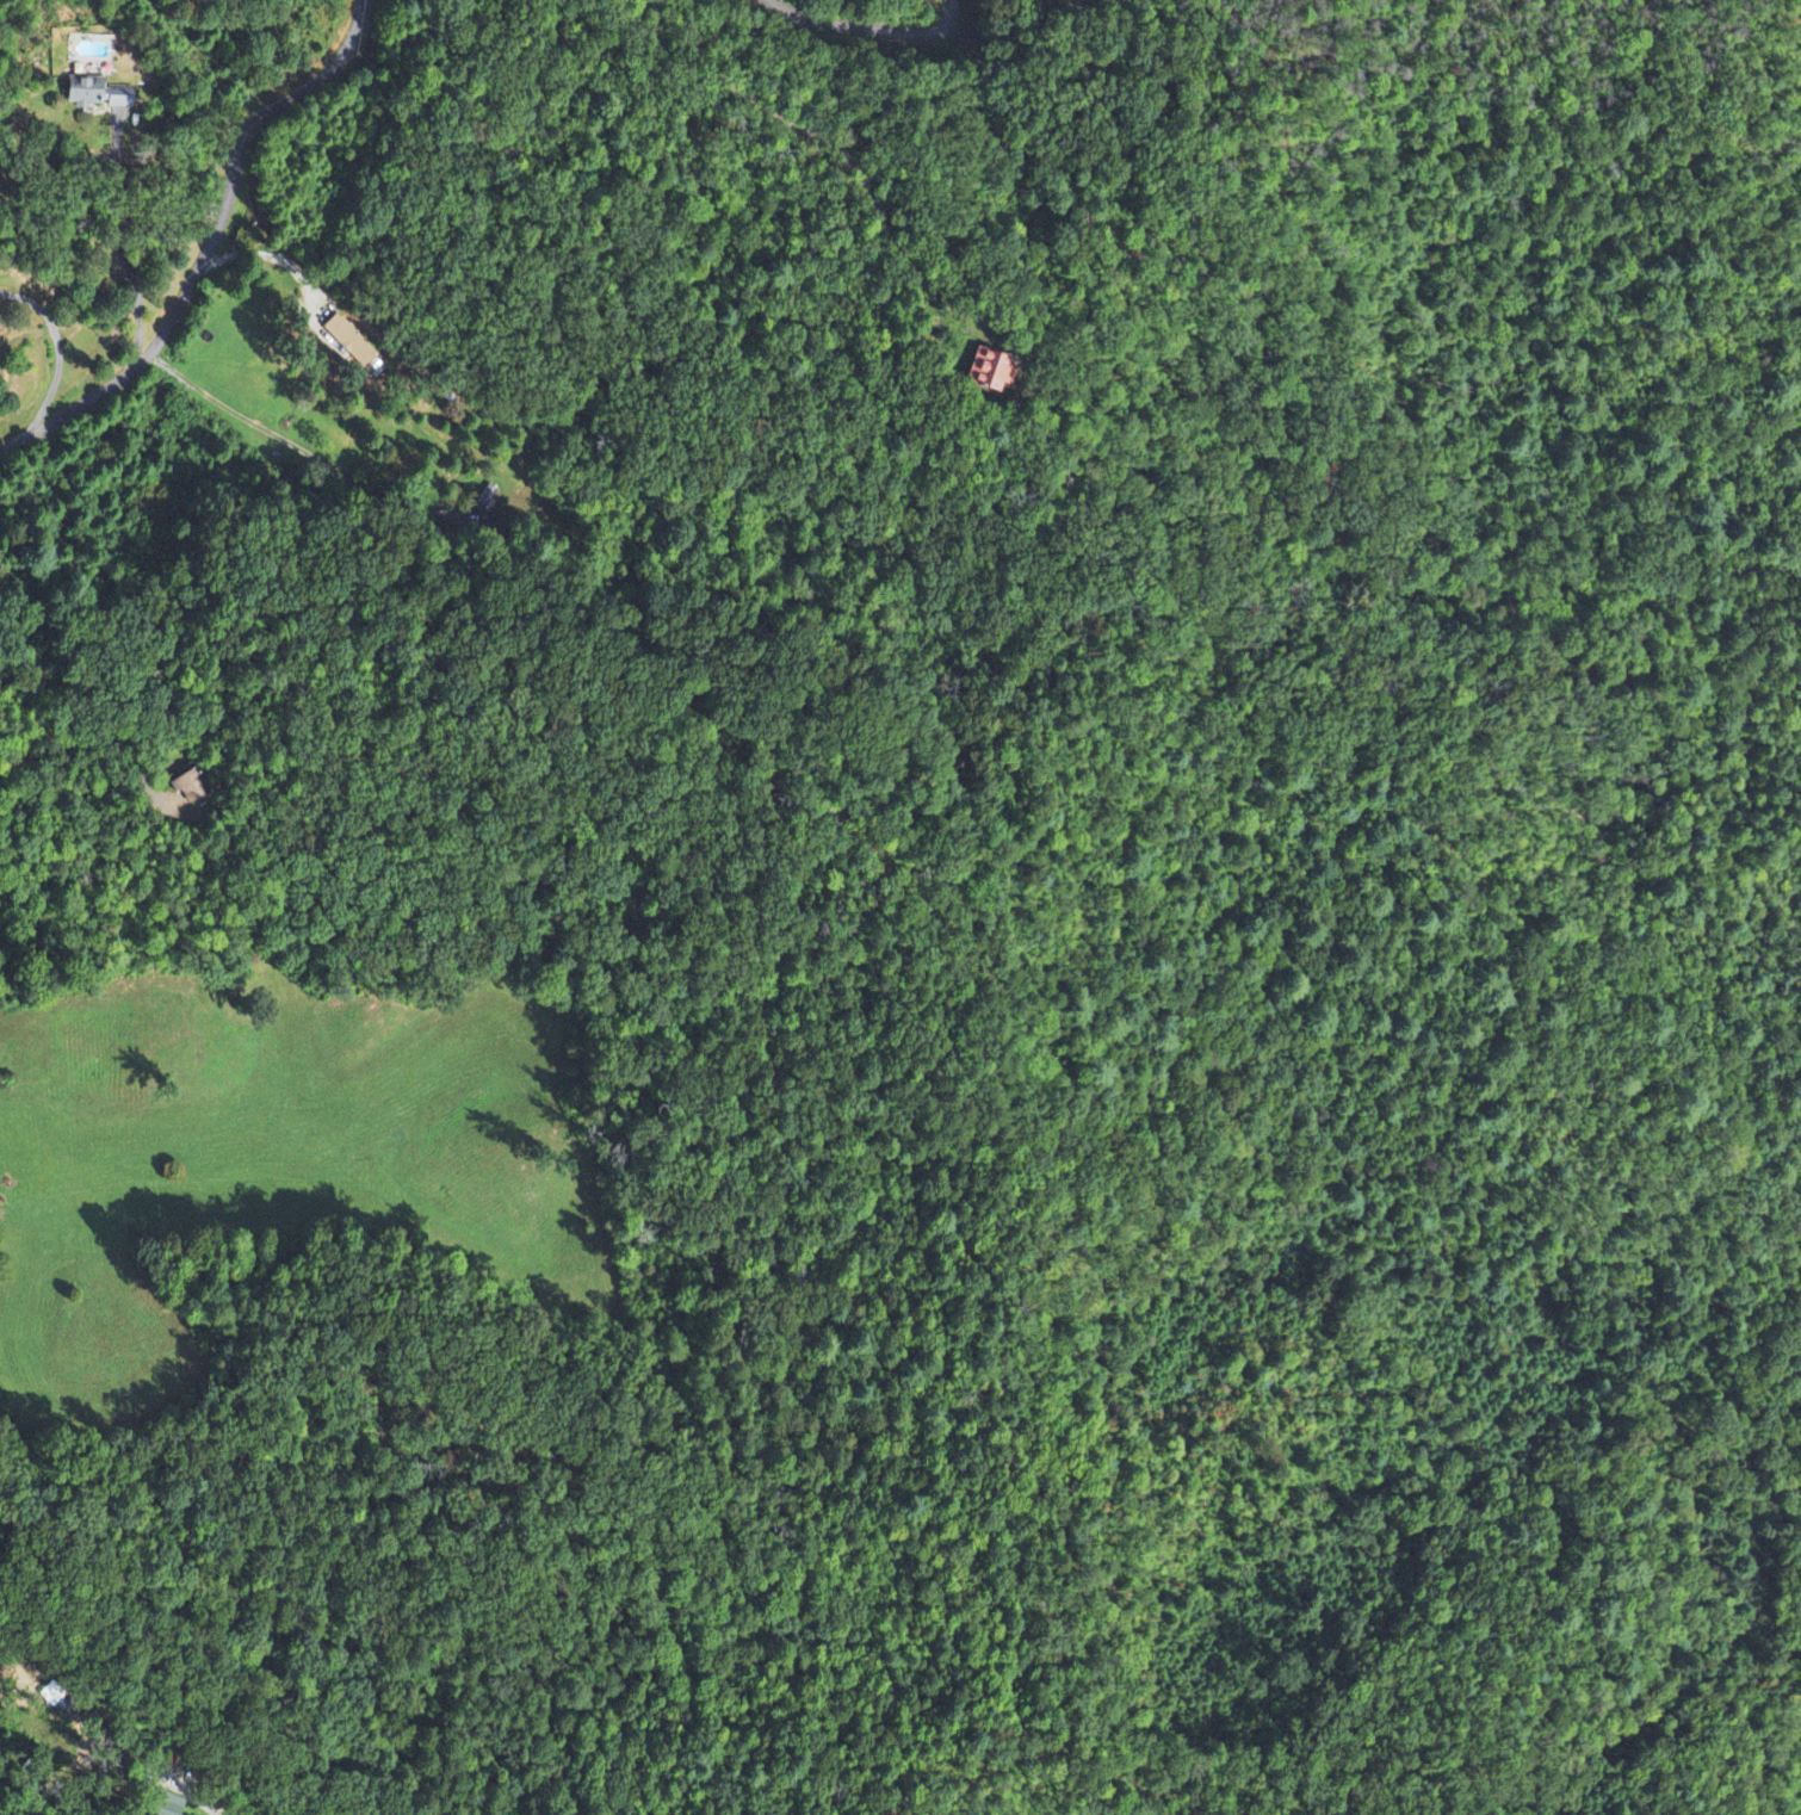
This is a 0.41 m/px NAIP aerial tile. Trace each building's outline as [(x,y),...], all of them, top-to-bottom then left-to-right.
[(131,87),(101,87),(101,78),(66,78),(66,103),(74,103),(74,109),(89,109),(89,103),(107,104),(107,110),(131,110),(131,87)] [(361,371),(377,356),(337,313),(321,328),(361,371)] [(170,783),(186,808),(208,793),(191,769),(170,783)] [(154,1790),(144,1814),(178,1814),(183,1801),(154,1790)]
